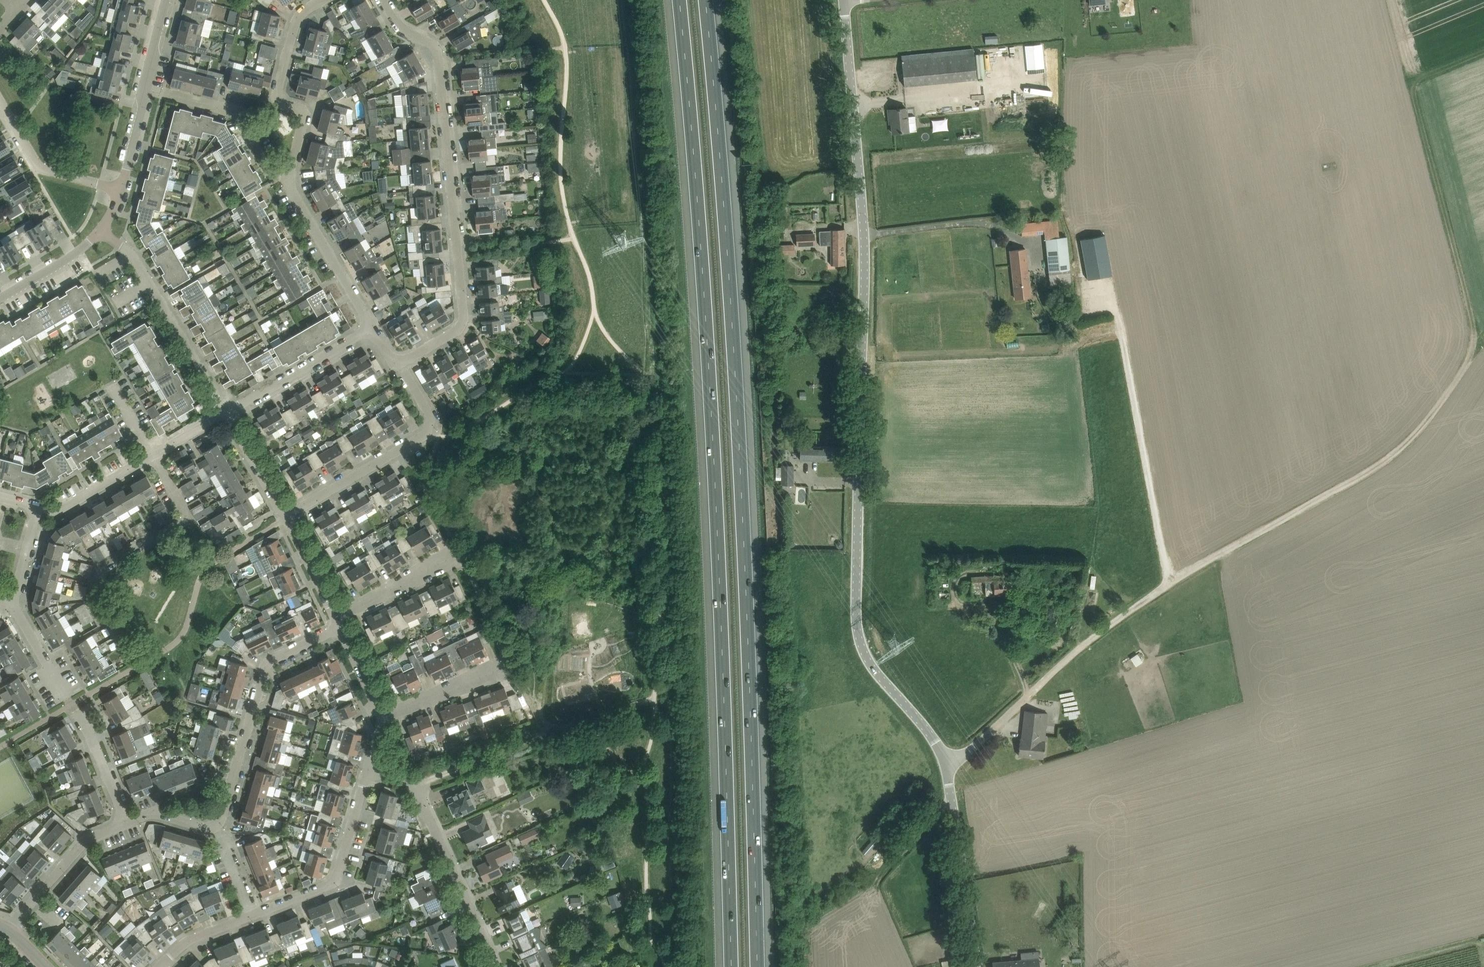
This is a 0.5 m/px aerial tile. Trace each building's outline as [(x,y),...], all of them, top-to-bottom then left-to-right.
[(49,25),(52,27),(65,13),(51,0),(45,0),(41,5),(43,7),(42,8),(43,11),(39,15),(49,25)] [(65,13),(64,12),(65,11),(66,12),(73,4),(74,2),(72,1),(73,0),(51,0),(65,13)] [(134,0),(118,0),(116,8),(123,10),(137,14),(139,5),(133,4),(134,0)] [(194,15),(206,18),(207,13),(203,12),(206,1),(202,0),(187,0),(185,7),(195,10),(194,15)] [(351,21),(356,18),(371,9),(366,0),(365,0),(343,12),(349,22),(351,21)] [(422,5),(412,10),(413,12),(413,14),(415,15),(418,21),(435,12),(431,6),(435,4),(433,0),(419,0),(422,5)] [(445,32),(467,19),(464,14),(467,12),(461,1),(445,10),(448,16),(439,21),(440,23),(440,25),(441,26),(445,32)] [(501,7),(486,15),(490,21),(503,14),(505,13),(502,9),(501,7)] [(116,8),(112,23),(127,26),(129,20),(135,22),(137,14),(123,10),(116,8)] [(371,9),(356,18),(361,27),(351,33),(352,35),(354,38),(354,39),(358,36),(369,30),(366,25),(377,18),(371,9)] [(260,22),(277,26),(280,16),(263,11),(260,22)] [(462,34),(452,40),(453,41),(453,43),(455,44),(458,50),(482,37),(480,23),(486,19),(483,14),(459,28),(462,34)] [(22,25),(39,41),(40,42),(45,37),(43,32),(49,25),(39,15),(35,19),(33,18),(32,19),(29,17),(22,25)] [(206,18),(194,15),(192,21),(182,19),(180,29),(196,34),(199,23),(204,24),(206,18)] [(206,18),(201,34),(209,37),(213,20),(206,18)] [(307,37),(324,42),(327,31),(331,32),(324,21),(322,30),(310,27),(307,37)] [(84,22),(79,26),(83,31),(88,26),(84,22)] [(254,38),(264,41),(265,35),(275,37),(277,26),(260,22),(257,32),(253,31),(251,37),(254,38)] [(127,26),(112,23),(110,28),(111,29),(109,38),(115,39),(129,43),(132,34),(125,33),(127,26)] [(31,50),(39,41),(22,25),(14,33),(17,35),(16,36),(16,38),(12,43),(29,59),(34,54),(31,50)] [(204,35),(196,34),(180,29),(177,40),(186,43),(185,49),(197,52),(206,54),(208,48),(201,46),(204,35)] [(369,30),(358,36),(362,42),(368,38),(373,48),(388,39),(383,29),(372,35),(369,30)] [(227,42),(233,44),(235,35),(227,33),(225,41),(227,42)] [(312,50),(310,56),(319,58),(325,60),(326,53),(329,55),(332,44),(324,42),(307,37),(304,48),(312,50)] [(68,42),(74,49),(78,43),(72,38),(68,42)] [(127,51),(129,43),(115,39),(113,47),(112,46),(110,53),(120,55),(121,49),(127,51)] [(375,65),(375,66),(392,56),(389,51),(394,48),(388,39),(373,48),(378,57),(367,63),(371,68),(375,65)] [(901,56),(902,59),(904,86),(976,79),(974,49),(901,56)] [(174,57),(186,60),(188,53),(176,50),(174,57)] [(55,56),(63,64),(67,58),(60,51),(55,56)] [(100,66),(107,68),(122,72),(124,63),(118,62),(120,55),(110,53),(103,51),(102,58),(100,66)] [(392,56),(375,66),(379,71),(393,63),(398,73),(419,60),(414,51),(395,62),(392,56)] [(1018,71),(1042,70),(1041,53),(1017,55),(1018,71)] [(305,61),(315,64),(317,64),(319,58),(310,56),(307,55),(305,61)] [(489,76),(493,75),(492,66),(499,65),(498,57),(476,59),(477,66),(460,68),(462,79),(489,76)] [(229,60),(227,66),(225,72),(231,74),(228,87),(239,90),(243,72),(232,70),(234,62),(229,60)] [(425,70),(419,60),(398,73),(402,81),(399,83),(401,88),(401,89),(418,83),(416,75),(425,70)] [(62,69),(70,71),(74,72),(76,69),(71,67),(67,64),(62,69)] [(56,72),(49,66),(44,71),(51,78),(56,72)] [(307,95),(311,78),(313,69),(303,66),(302,70),(293,68),(291,74),(300,76),(296,92),(307,95)] [(239,90),(249,92),(255,70),(244,67),(243,72),(239,90)] [(104,80),(119,83),(122,72),(107,68),(104,80)] [(171,85),(182,88),(186,71),(175,68),(171,85)] [(321,81),(318,80),(321,70),(314,68),(311,78),(307,95),(317,98),(320,88),(321,81)] [(66,86),(70,71),(62,69),(56,78),(58,84),(66,86)] [(272,76),(265,74),(264,72),(255,70),(249,92),(260,95),(263,85),(269,86),(272,76)] [(182,88),(192,91),(197,73),(186,71),(182,88)] [(192,91),(203,93),(207,76),(197,73),(192,91)] [(218,79),(207,76),(203,93),(213,96),(216,86),(221,87),(225,74),(219,73),(218,79)] [(481,92),(491,91),(489,76),(462,79),(463,89),(480,88),(481,92)] [(90,92),(97,94),(112,98),(113,91),(116,92),(119,83),(104,80),(97,78),(95,86),(92,86),(90,92)] [(533,82),(524,83),(525,90),(533,89),(533,82)] [(401,89),(402,91),(402,95),(395,95),(395,106),(403,105),(410,105),(428,103),(427,92),(416,93),(416,84),(418,83),(401,89)] [(328,90),(331,96),(342,89),(339,84),(328,90)] [(365,84),(358,88),(361,93),(368,89),(365,84)] [(344,90),(348,97),(357,92),(353,85),(344,90)] [(342,89),(331,96),(335,101),(345,95),(342,89)] [(464,103),(465,114),(496,111),(496,112),(498,112),(497,111),(496,96),(496,93),(476,95),(477,102),(464,103)] [(402,116),(403,123),(407,122),(417,121),(416,115),(429,114),(428,103),(410,105),(403,105),(404,116),(402,116)] [(348,124),(347,114),(348,108),(335,104),(333,110),(324,108),(321,118),(338,123),(337,124),(343,125),(348,124)] [(170,128),(181,131),(186,109),(180,108),(180,111),(175,109),(170,128)] [(893,133),(908,132),(917,131),(915,116),(907,117),(906,108),(888,109),(889,118),(891,118),(893,133)] [(191,110),(186,109),(181,131),(191,134),(196,115),(192,114),(193,111),(191,110)] [(497,120),(496,112),(496,111),(465,114),(466,125),(484,124),(491,123),(497,122),(497,120)] [(196,115),(191,134),(202,137),(203,131),(208,115),(201,113),(201,116),(196,115)] [(208,115),(203,131),(216,134),(225,123),(213,119),(214,116),(212,116),(208,115)] [(336,128),(337,124),(338,123),(321,118),(318,129),(327,132),(326,138),(338,141),(344,140),(347,140),(348,135),(344,134),(345,130),(336,128)] [(403,131),(404,140),(428,137),(427,126),(417,127),(417,121),(407,122),(403,123),(403,131)] [(492,130),(495,130),(506,128),(505,122),(497,122),(491,123),(492,130)] [(216,134),(223,146),(238,138),(234,132),(232,133),(225,123),(216,134)] [(377,143),(375,125),(368,126),(370,143),(377,143)] [(169,151),(176,153),(181,131),(170,128),(165,147),(170,148),(169,151)] [(469,150),(487,148),(487,149),(497,148),(497,147),(495,130),(492,130),(482,131),(482,138),(468,139),(469,150)] [(536,133),(528,134),(529,143),(537,142),(536,133)] [(393,148),(394,158),(410,156),(409,150),(429,148),(428,137),(404,140),(405,147),(393,148)] [(240,148),(238,145),(241,143),(238,138),(223,146),(218,149),(223,158),(240,148)] [(335,158),(338,157),(338,158),(345,157),(346,157),(345,157),(344,140),(338,141),(326,138),(324,143),(312,140),(309,151),(335,158)] [(10,150),(4,140),(0,143),(0,156),(10,150)] [(229,168),(248,156),(245,151),(243,152),(240,148),(223,158),(229,168)] [(487,155),(487,149),(487,148),(469,150),(470,161),(486,160),(486,165),(496,164),(495,154),(487,155)] [(336,173),(342,172),(345,157),(338,158),(338,157),(335,158),(309,151),(307,162),(314,164),(315,169),(314,169),(315,176),(327,174),(336,173)] [(151,158),(150,162),(171,168),(174,157),(155,152),(154,157),(151,156),(151,158)] [(251,167),(249,163),(252,162),(248,156),(229,168),(234,177),(251,167)] [(410,156),(394,158),(394,165),(407,163),(408,174),(432,171),(431,160),(411,162),(410,156)] [(209,166),(205,159),(200,162),(205,169),(209,166)] [(0,175),(4,180),(21,170),(16,160),(6,166),(3,160),(0,162),(0,175)] [(168,179),(169,174),(171,168),(150,162),(148,168),(151,169),(150,174),(168,179)] [(538,162),(528,163),(529,172),(539,171),(538,162)] [(471,175),(472,186),(490,184),(489,174),(498,173),(497,166),(486,167),(487,173),(471,175)] [(240,186),(259,175),(256,169),(254,171),(251,167),(234,177),(240,186)] [(410,191),(423,189),(424,189),(423,183),(433,182),(432,171),(408,174),(409,187),(410,190),(410,191)] [(311,191),(316,201),(331,192),(335,190),(342,188),(336,178),(336,173),(327,174),(315,176),(316,182),(317,182),(317,187),(311,191)] [(149,178),(146,177),(144,184),(166,189),(168,179),(150,174),(149,178)] [(189,184),(196,186),(199,175),(192,174),(189,184)] [(240,186),(245,196),(254,191),(262,186),(260,182),(263,180),(259,175),(240,186)] [(6,194),(7,197),(9,196),(12,194),(18,204),(28,198),(26,193),(33,189),(27,179),(17,185),(14,180),(0,188),(0,197),(6,194)] [(193,196),(196,186),(189,184),(187,183),(186,183),(184,194),(185,194),(193,196)] [(163,200),(166,189),(144,184),(142,189),(145,190),(144,195),(163,200)] [(504,202),(514,200),(514,193),(501,194),(500,191),(498,189),(491,190),(490,184),(472,186),(473,197),(478,197),(479,204),(496,202),(504,201),(504,202)] [(379,186),(380,193),(387,193),(388,193),(387,185),(379,186)] [(417,202),(417,207),(435,205),(434,194),(423,195),(423,189),(410,191),(409,191),(411,203),(417,202)] [(344,204),(341,199),(337,201),(331,192),(316,201),(322,210),(330,205),(333,211),(344,204)] [(144,195),(143,199),(140,198),(138,205),(154,209),(160,210),(163,200),(144,195)] [(230,201),(227,195),(222,198),(225,204),(227,206),(232,203),(230,201)] [(256,195),(248,200),(232,209),(235,213),(239,211),(242,216),(264,203),(263,200),(260,201),(256,195)] [(333,230),(353,219),(358,216),(349,201),(344,204),(333,211),(336,216),(328,221),(333,230)] [(507,208),(496,209),(496,202),(479,204),(479,210),(475,211),(476,222),(494,220),(508,219),(507,208)] [(264,203),(242,216),(245,222),(241,225),(243,228),(267,214),(264,208),(266,206),(264,203)] [(154,209),(138,205),(137,210),(140,211),(137,223),(151,221),(154,209)] [(437,216),(435,205),(417,207),(411,208),(411,218),(412,224),(409,225),(430,223),(427,223),(427,218),(437,216)] [(6,211),(11,218),(15,216),(11,208),(6,211)] [(253,235),(275,222),(274,219),(271,220),(267,214),(243,228),(245,232),(249,229),(253,235)] [(36,226),(46,243),(54,238),(49,230),(57,225),(51,215),(42,220),(43,221),(36,226)] [(347,235),(350,240),(361,233),(374,226),(372,223),(359,231),(353,219),(333,230),(339,240),(347,235)] [(495,231),(494,220),(476,222),(477,233),(495,231)] [(1046,239),(1050,289),(1059,288),(1059,292),(1072,291),(1067,237),(1059,237),(1058,220),(1043,221),(1044,233),(1045,239),(1046,239)] [(143,234),(140,236),(143,241),(158,232),(151,221),(137,223),(143,234)] [(277,225),(275,222),(253,235),(256,241),(252,243),(254,247),(278,233),(275,226),(277,225)] [(414,231),(415,242),(441,239),(440,228),(430,229),(430,223),(409,225),(410,232),(414,231)] [(46,243),(36,226),(29,230),(28,229),(19,234),(25,244),(33,239),(38,247),(46,243)] [(831,229),(831,230),(819,231),(820,246),(827,245),(827,240),(831,240),(832,265),(845,265),(845,229),(831,229)] [(25,244),(19,234),(17,230),(1,239),(4,244),(14,261),(22,256),(18,248),(25,244)] [(151,249),(168,239),(163,230),(158,233),(158,232),(143,241),(147,247),(150,246),(151,249)] [(278,233),(254,247),(256,250),(261,248),(264,254),(286,240),(285,237),(282,239),(278,233)] [(364,239),(363,236),(361,233),(350,240),(354,245),(345,250),(351,260),(366,251),(360,241),(364,239)] [(815,233),(796,235),(797,247),(815,246),(815,233)] [(1105,235),(1080,239),(1088,279),(1112,275),(1105,235)] [(152,256),(154,260),(174,248),(168,239),(151,249),(154,253),(151,255),(152,256)] [(408,252),(409,259),(423,258),(423,252),(433,251),(442,250),(441,239),(415,242),(416,242),(417,251),(408,252)] [(286,240),(264,254),(267,259),(263,262),(265,265),(289,251),(286,245),(288,244),(286,240)] [(2,258),(6,266),(14,261),(4,244),(0,246),(0,259),(2,258)] [(794,244),(780,245),(780,255),(795,254),(794,244)] [(372,247),(366,251),(351,260),(356,269),(365,265),(368,269),(384,260),(381,255),(377,257),(372,247)] [(179,258),(174,248),(154,260),(158,266),(161,264),(163,268),(179,258)] [(1025,249),(1011,250),(1009,251),(1014,299),(1031,297),(1025,249)] [(275,272),(297,259),(295,256),(293,257),(289,251),(265,265),(267,269),(271,266),(275,272)] [(542,263),(542,255),(538,256),(534,256),(535,264),(542,263)] [(179,258),(163,268),(165,272),(162,273),(163,275),(166,279),(185,267),(179,258)] [(427,275),(445,273),(444,262),(424,264),(423,258),(409,259),(410,268),(420,267),(421,275),(421,276),(423,275),(427,275)] [(495,270),(499,269),(498,258),(486,259),(487,266),(476,267),(477,273),(475,273),(476,279),(488,278),(488,277),(496,277),(496,276),(495,270)] [(276,284),(300,270),(297,264),(299,262),(297,259),(275,272),(278,278),(274,280),(276,284)] [(386,263),(384,260),(368,269),(371,275),(362,280),(368,289),(387,278),(381,266),(386,263)] [(222,276),(231,270),(225,262),(216,269),(222,276)] [(397,264),(392,267),(395,272),(401,269),(397,264)] [(174,287),(191,277),(185,267),(166,279),(169,284),(171,283),(174,287)] [(286,291),(308,278),(306,274),(304,276),(300,270),(276,284),(278,288),(283,285),(286,291)] [(402,271),(400,272),(395,275),(398,281),(403,278),(404,277),(402,271)] [(234,277),(231,272),(226,275),(229,280),(234,277)] [(445,273),(427,275),(423,275),(423,281),(423,282),(424,283),(424,284),(426,285),(428,285),(428,286),(436,285),(446,284),(445,273)] [(546,287),(545,274),(533,275),(534,288),(546,287)] [(241,279),(245,285),(252,281),(249,275),(241,279)] [(498,294),(508,293),(510,284),(502,282),(502,276),(496,276),(496,277),(488,277),(488,278),(489,284),(478,285),(479,291),(477,291),(478,297),(490,295),(498,295),(498,294)] [(204,288),(198,278),(193,281),(190,283),(181,288),(184,292),(181,294),(184,299),(204,288)] [(287,303),(311,289),(307,282),(310,281),(308,278),(286,291),(289,296),(285,299),(287,303)] [(383,293),(386,298),(390,296),(387,291),(389,290),(384,280),(388,278),(387,278),(368,289),(374,299),(383,293)] [(76,284),(72,287),(84,306),(93,301),(83,284),(79,286),(77,283),(76,284)] [(239,292),(242,290),(241,287),(238,283),(233,286),(237,293),(239,292)] [(252,297),(257,294),(253,285),(248,288),(252,297)] [(86,312),(83,307),(84,306),(72,287),(66,290),(68,293),(64,295),(74,312),(77,317),(86,312)] [(188,305),(190,303),(192,307),(209,297),(204,288),(184,299),(188,305)] [(321,298),(327,295),(323,288),(307,298),(320,320),(328,315),(326,312),(328,311),(321,298)] [(540,290),(541,304),(550,303),(549,289),(540,290)] [(240,304),(247,299),(244,293),(236,297),(240,304)] [(499,312),(499,306),(503,305),(502,297),(504,297),(504,294),(508,293),(498,294),(498,295),(490,295),(490,301),(480,303),(481,309),(479,309),(479,315),(492,313),(499,312)] [(74,312),(64,295),(60,297),(59,294),(57,295),(53,298),(65,317),(74,312)] [(195,311),(192,312),(195,318),(215,306),(209,297),(192,307),(195,311)] [(65,317),(53,298),(48,301),(49,303),(45,306),(58,328),(68,322),(65,317)] [(384,307),(389,304),(386,298),(381,301),(384,307)] [(301,309),(309,305),(305,299),(298,303),(301,309)] [(93,301),(84,306),(83,307),(86,312),(94,326),(100,322),(98,320),(102,317),(97,308),(93,301)] [(411,306),(410,306),(418,320),(423,317),(431,329),(440,324),(432,308),(431,309),(427,302),(418,307),(417,305),(412,308),(411,306)] [(441,303),(432,308),(440,324),(450,318),(441,303)] [(42,308),(40,305),(34,309),(46,328),(49,333),(58,328),(45,306),(42,308)] [(195,318),(198,323),(201,322),(203,326),(220,316),(215,306),(195,318)] [(401,314),(404,319),(400,322),(409,337),(418,331),(413,323),(418,320),(410,306),(402,310),(401,314)] [(381,317),(385,310),(379,307),(375,313),(381,317)] [(37,333),(46,328),(34,309),(29,312),(30,314),(26,317),(36,334),(37,333)] [(249,313),(253,320),(258,317),(254,310),(249,313)] [(544,318),(543,311),(543,310),(535,311),(536,320),(544,319),(544,318)] [(504,312),(503,312),(499,312),(492,313),(492,319),(482,320),(482,327),(481,327),(481,333),(501,331),(501,324),(504,323),(512,322),(512,311),(504,312)] [(107,315),(111,321),(116,319),(112,312),(107,315)] [(337,336),(336,333),(340,331),(330,314),(328,315),(320,320),(332,339),(337,336)] [(26,317),(23,319),(21,316),(15,320),(27,339),(36,334),(26,317)] [(225,325),(220,316),(203,326),(206,329),(203,331),(204,333),(206,336),(225,325)] [(396,316),(391,319),(382,324),(389,337),(394,334),(399,342),(409,337),(400,322),(396,316)] [(4,319),(0,322),(0,324),(11,342),(20,337),(10,319),(6,322),(4,319)] [(311,325),(321,342),(324,340),(326,342),(328,341),(332,339),(320,320),(311,325)] [(125,326),(128,332),(134,341),(153,329),(150,324),(148,326),(145,322),(135,328),(132,322),(125,326)] [(268,326),(266,322),(261,325),(265,332),(270,329),(268,326)] [(342,325),(345,330),(350,327),(347,322),(342,325)] [(1,348),(11,342),(0,324),(0,345),(1,348)] [(209,342),(212,340),(214,344),(231,334),(225,325),(206,336),(209,342)] [(321,342),(311,325),(302,330),(313,350),(319,347),(317,344),(321,342)] [(139,350),(156,340),(154,337),(157,335),(156,334),(153,329),(134,341),(134,342),(139,350)] [(80,339),(82,338),(87,335),(85,331),(84,330),(77,334),(80,339)] [(306,351),(307,353),(313,350),(302,330),(292,336),(302,353),(306,351)] [(112,347),(115,353),(134,342),(134,341),(128,332),(112,341),(115,346),(112,347)] [(215,351),(217,355),(236,344),(231,334),(214,344),(217,348),(214,350),(215,351)] [(292,336),(283,341),(294,361),(300,358),(298,355),(302,353),(292,336)] [(473,362),(475,366),(478,371),(488,365),(483,356),(489,353),(478,336),(473,339),(474,340),(469,343),(474,352),(469,355),(469,356),(473,362)] [(541,343),(543,344),(546,346),(551,339),(547,336),(541,343)] [(159,344),(156,340),(139,350),(145,360),(164,348),(161,343),(159,344)] [(290,363),(294,361),(283,341),(273,347),(283,364),(287,362),(289,364),(290,363)] [(242,353),(236,344),(217,355),(220,361),(223,359),(225,363),(242,353)] [(457,371),(459,375),(469,369),(467,365),(473,362),(469,356),(469,355),(463,345),(458,348),(459,349),(454,352),(459,361),(454,364),(453,365),(457,371)] [(51,347),(47,349),(51,357),(55,354),(51,347)] [(167,352),(164,348),(145,360),(150,369),(167,359),(165,355),(168,354),(167,352)] [(269,349),(247,362),(253,372),(252,370),(255,368),(256,370),(269,363),(272,369),(278,365),(269,349)] [(227,367),(225,368),(228,374),(247,362),(242,353),(225,363),(227,367)] [(363,354),(357,358),(368,376),(373,373),(375,377),(385,372),(378,360),(373,363),(367,353),(364,355),(363,354)] [(443,370),(438,374),(442,380),(442,381),(447,390),(451,387),(448,382),(453,379),(452,375),(457,371),(453,365),(454,364),(447,354),(442,357),(443,358),(438,362),(443,370)] [(358,382),(368,376),(357,358),(350,361),(351,363),(348,365),(354,375),(348,378),(355,389),(361,386),(358,382)] [(173,369),(175,367),(172,361),(169,363),(167,359),(150,369),(145,372),(147,376),(152,373),(156,378),(173,368),(173,369)] [(231,379),(234,378),(236,382),(253,372),(247,362),(228,374),(231,379)] [(436,384),(442,381),(442,380),(438,374),(432,363),(427,366),(428,367),(422,371),(428,380),(422,383),(429,395),(439,389),(436,384)] [(16,373),(19,377),(26,373),(21,365),(14,369),(16,373)] [(161,387),(161,388),(181,376),(179,372),(178,371),(175,372),(173,369),(173,368),(156,378),(161,387)] [(272,369),(266,372),(269,377),(275,373),(272,369)] [(14,371),(8,374),(11,379),(17,376),(14,371)] [(129,374),(132,380),(138,377),(135,371),(129,374)] [(333,371),(327,375),(338,394),(343,391),(346,395),(355,389),(348,378),(343,381),(337,371),(334,372),(333,371)] [(324,392),(318,395),(325,407),(334,401),(332,397),(338,394),(327,375),(320,379),(321,380),(318,382),(324,392)] [(182,383),(184,382),(181,376),(161,388),(167,397),(184,387),(182,383)] [(372,382),(367,384),(369,389),(363,392),(366,398),(377,393),(372,382)] [(188,389),(186,391),(184,387),(167,397),(172,406),(192,395),(188,389)] [(297,392),(308,411),(313,408),(316,412),(325,407),(318,395),(313,398),(307,388),(304,390),(303,389),(297,392)] [(470,393),(474,401),(483,395),(478,388),(470,393)] [(294,410),(289,413),(295,424),(305,418),(302,414),(308,411),(297,392),(290,396),(291,398),(288,399),(294,410)] [(379,395),(382,400),(388,397),(385,392),(379,395)] [(172,406),(176,413),(178,416),(195,406),(192,402),(195,401),(194,399),(192,395),(172,406)] [(395,410),(389,413),(400,432),(410,426),(405,417),(410,414),(402,400),(392,406),(395,410)] [(74,415),(81,411),(77,403),(70,407),(74,415)] [(160,413),(155,405),(147,409),(152,418),(160,413)] [(273,406),(267,410),(278,429),(284,425),(286,429),(295,424),(289,413),(283,416),(277,405),(274,407),(273,406)] [(450,413),(445,405),(439,409),(444,417),(450,413)] [(160,413),(152,418),(150,419),(160,435),(166,431),(163,425),(175,418),(173,415),(176,413),(172,406),(160,413)] [(390,438),(400,432),(389,413),(386,408),(377,413),(377,414),(372,418),(380,432),(385,429),(390,438)] [(257,416),(258,417),(264,427),(259,430),(265,441),(275,436),(272,432),(278,429),(267,410),(257,416)] [(108,418),(103,422),(116,444),(119,443),(117,440),(124,436),(110,412),(106,414),(108,418)] [(355,424),(359,430),(370,449),(380,444),(375,435),(380,432),(372,418),(362,423),(361,421),(355,424)] [(113,446),(116,444),(103,422),(97,425),(95,421),(91,423),(105,447),(111,444),(113,446)] [(105,447),(91,423),(87,426),(89,430),(84,433),(97,455),(100,454),(99,451),(105,447)] [(48,425),(40,429),(44,436),(51,431),(48,425)] [(360,455),(370,449),(359,430),(354,434),(351,430),(342,435),(350,449),(355,446),(360,455)] [(94,457),(97,455),(84,433),(78,436),(76,432),(72,434),(86,458),(93,455),(94,457)] [(294,435),(298,441),(303,438),(299,433),(294,435)] [(80,462),(86,458),(72,434),(69,436),(63,440),(65,444),(74,458),(79,466),(82,464),(80,462)] [(325,442),(326,442),(329,448),(340,467),(350,461),(345,452),(350,449),(342,435),(336,439),(333,441),(332,440),(328,440),(325,442)] [(321,447),(312,453),(320,467),(325,464),(330,472),(340,467),(329,448),(326,442),(320,445),(321,447)] [(208,457),(203,461),(205,465),(210,462),(224,454),(218,443),(207,450),(204,446),(199,449),(201,453),(204,452),(208,457)] [(801,447),(801,460),(819,461),(835,461),(835,447),(801,447)] [(62,450),(53,455),(63,472),(67,470),(68,472),(74,469),(69,460),(63,450),(62,450)] [(195,471),(203,466),(205,465),(203,461),(197,464),(194,458),(197,456),(194,451),(189,455),(191,459),(180,465),(187,476),(195,471)] [(203,466),(209,477),(230,465),(226,458),(230,456),(228,451),(224,454),(210,462),(205,465),(203,466)] [(15,453),(14,459),(24,462),(25,456),(15,453)] [(305,462),(299,465),(310,484),(320,479),(315,470),(320,467),(312,453),(303,458),(305,462)] [(47,466),(55,480),(61,477),(59,474),(63,472),(53,455),(43,461),(46,466),(47,466)] [(0,468),(0,480),(3,481),(4,478),(8,479),(13,460),(3,458),(0,468)] [(8,479),(12,481),(12,483),(18,485),(22,469),(23,469),(24,463),(13,460),(8,479)] [(299,465),(297,462),(292,465),(282,470),(290,484),(296,481),(301,490),(310,484),(299,465)] [(234,471),(230,465),(209,477),(217,473),(223,483),(240,473),(238,469),(234,471)] [(793,465),(783,465),(781,465),(781,467),(776,467),(776,480),(781,480),(781,485),(793,485),(793,465)] [(55,480),(47,466),(46,466),(36,472),(37,487),(48,481),(50,483),(55,480)] [(22,469),(18,485),(24,487),(25,484),(37,487),(36,472),(23,469),(22,469)] [(396,494),(400,502),(403,500),(405,494),(413,489),(405,475),(399,478),(394,470),(385,475),(396,494)] [(223,483),(229,494),(242,486),(239,480),(243,477),(240,473),(223,483)] [(137,481),(147,498),(157,492),(147,475),(137,481)] [(380,490),(375,493),(383,507),(392,502),(394,505),(400,502),(396,494),(385,475),(375,481),(380,490)] [(192,479),(190,481),(181,486),(184,491),(195,485),(192,479)] [(132,486),(128,488),(137,503),(147,498),(137,481),(131,484),(132,486)] [(199,490),(195,485),(184,491),(187,497),(199,490)] [(229,508),(230,507),(235,504),(249,497),(253,495),(250,490),(246,492),(242,486),(229,494),(222,498),(229,508)] [(375,493),(370,496),(365,487),(355,493),(366,512),(375,506),(377,510),(383,507),(375,493)] [(124,489),(118,492),(128,509),(137,503),(128,488),(125,490),(124,489)] [(118,515),(128,509),(118,492),(112,495),(113,497),(109,499),(118,515)] [(350,507),(345,510),(353,524),(359,521),(360,523),(369,517),(366,512),(355,493),(345,499),(350,507)] [(235,504),(230,507),(233,512),(238,509),(241,515),(238,517),(243,524),(255,518),(251,510),(255,508),(249,497),(235,504)] [(118,515),(109,499),(106,501),(105,500),(99,503),(109,520),(118,515)] [(202,502),(191,509),(194,514),(205,508),(202,502)] [(94,508),(90,510),(99,526),(109,520),(99,503),(93,506),(94,508)] [(166,522),(172,518),(163,503),(161,505),(160,504),(154,508),(156,513),(159,511),(166,522)] [(197,520),(208,513),(214,510),(211,504),(205,508),(194,514),(197,520)] [(335,505),(325,510),(336,529),(345,524),(348,528),(353,524),(345,510),(340,513),(335,505)] [(230,507),(229,508),(211,518),(218,529),(229,523),(231,527),(236,524),(234,519),(231,521),(227,515),(233,512),(230,507)] [(99,526),(90,510),(87,512),(86,511),(80,514),(90,531),(99,526)] [(315,528),(325,544),(325,545),(334,539),(330,532),(336,529),(325,510),(315,516),(320,525),(315,528)] [(161,525),(166,522),(159,511),(156,513),(155,514),(161,525)] [(79,534),(81,537),(90,531),(80,514),(70,520),(71,521),(72,521),(79,534)] [(423,527),(417,531),(428,550),(438,544),(433,535),(438,532),(428,515),(422,519),(421,523),(423,527)] [(71,553),(77,543),(83,540),(81,537),(79,534),(72,521),(71,521),(60,528),(58,527),(49,540),(50,541),(47,553),(47,554),(62,558),(62,557),(64,551),(71,553)] [(142,521),(136,524),(143,535),(149,532),(142,521)] [(131,527),(133,530),(138,538),(143,535),(136,524),(131,527)] [(428,550),(417,531),(408,536),(406,532),(400,536),(408,550),(413,547),(418,555),(428,550)] [(123,532),(118,535),(124,546),(130,543),(123,532)] [(217,540),(221,547),(231,541),(227,534),(217,540)] [(124,546),(118,535),(112,539),(119,549),(124,546)] [(255,550),(262,546),(267,555),(283,548),(278,538),(272,541),(269,535),(252,545),(255,550)] [(390,541),(393,545),(387,548),(398,567),(408,562),(403,553),(408,550),(400,536),(390,541)] [(370,553),(378,567),(383,564),(388,573),(398,567),(387,548),(384,542),(374,548),(374,547),(368,551),(370,553)] [(112,554),(112,553),(106,543),(100,546),(106,557),(112,554)] [(100,546),(95,549),(101,560),(106,557),(100,546)] [(267,555),(267,556),(262,558),(266,568),(269,566),(272,571),(283,565),(281,560),(288,557),(283,548),(267,555)] [(89,552),(96,563),(97,562),(101,560),(95,549),(89,552)] [(61,570),(64,560),(64,558),(62,557),(62,558),(47,554),(47,553),(45,553),(42,565),(61,570)] [(363,563),(357,566),(368,585),(378,579),(373,570),(378,567),(370,553),(361,559),(363,563)] [(340,559),(336,554),(331,557),(334,562),(340,559)] [(224,562),(230,573),(240,569),(234,556),(225,562),(224,562)] [(82,561),(80,568),(92,571),(94,565),(82,561)] [(61,570),(42,565),(42,567),(39,576),(53,580),(54,579),(58,581),(58,580),(60,575),(60,572),(61,570)] [(272,571),(274,576),(276,575),(280,584),(297,576),(292,567),(286,570),(283,565),(272,571)] [(368,585),(357,566),(352,569),(349,565),(340,571),(348,585),(353,582),(359,590),(368,585)] [(91,577),(92,571),(80,568),(78,574),(91,577)] [(938,572),(940,599),(950,598),(948,571),(938,572)] [(1001,575),(981,576),(971,577),(971,581),(972,596),(972,597),(1011,594),(1010,579),(1001,580),(1001,575)] [(55,591),(60,592),(61,593),(64,582),(58,580),(58,581),(54,579),(53,580),(39,576),(37,586),(38,587),(53,591),(55,591)] [(285,599),(287,599),(291,597),(297,594),(295,589),(301,586),(297,576),(280,584),(285,594),(283,594),(285,599)] [(450,577),(440,582),(449,602),(459,597),(460,602),(467,599),(460,584),(454,587),(450,577)] [(428,599),(435,614),(441,611),(439,607),(449,602),(440,582),(429,587),(434,596),(428,599)] [(76,584),(74,589),(86,593),(88,587),(76,584)] [(237,588),(240,594),(247,590),(244,584),(243,584),(237,588)] [(55,591),(53,591),(38,587),(35,600),(33,600),(35,616),(37,615),(43,627),(44,627),(58,620),(57,619),(54,613),(60,610),(58,599),(60,592),(55,591)] [(1061,595),(1061,587),(1044,588),(1044,596),(1061,595)] [(85,599),(86,593),(74,589),(73,596),(85,599)] [(418,592),(408,597),(418,617),(424,614),(425,618),(435,614),(428,599),(423,601),(418,592)] [(297,595),(291,597),(296,606),(296,607),(302,604),(297,595)] [(291,597),(287,599),(292,608),(296,606),(291,597)] [(397,613),(404,628),(410,625),(408,621),(418,617),(408,597),(398,602),(402,611),(397,613)] [(74,609),(78,615),(89,608),(85,603),(74,609)] [(302,609),(297,611),(298,613),(303,623),(308,621),(311,627),(321,622),(313,606),(303,611),(302,609)] [(387,607),(377,612),(386,631),(388,636),(404,628),(397,613),(391,616),(387,607)] [(78,615),(81,620),(92,613),(89,608),(78,615)] [(298,613),(297,611),(296,610),(294,609),(292,609),(291,609),(289,610),(288,611),(288,613),(288,614),(288,616),(289,617),(284,619),(291,636),(301,631),(298,625),(303,623),(298,613)] [(372,643),(382,638),(380,634),(386,631),(377,612),(367,616),(371,625),(365,628),(372,643)] [(95,619),(92,613),(81,620),(84,625),(95,619)] [(291,636),(284,619),(282,615),(273,620),(271,616),(266,619),(272,632),(274,636),(279,634),(282,640),(291,636)] [(1053,629),(1052,621),(1051,621),(1050,615),(1043,616),(1043,621),(1040,621),(1041,630),(1053,629)] [(48,637),(65,628),(59,618),(57,619),(58,620),(44,627),(43,627),(42,628),(48,637)] [(266,619),(260,621),(264,629),(255,633),(263,649),(272,645),(269,639),(274,636),(272,632),(266,619)] [(2,643),(15,635),(10,625),(7,627),(4,623),(1,622),(2,620),(0,620),(0,640),(2,643)] [(118,620),(112,623),(118,634),(124,631),(118,620)] [(458,620),(450,624),(452,630),(461,626),(458,620)] [(115,636),(118,634),(112,623),(107,626),(113,637),(115,636)] [(218,636),(224,640),(230,636),(231,631),(225,626),(218,636)] [(65,628),(48,637),(54,647),(65,640),(67,644),(75,639),(73,635),(70,637),(65,628)] [(441,628),(426,635),(430,642),(444,635),(441,628)] [(477,631),(466,636),(478,661),(484,659),(483,656),(488,654),(483,644),(489,641),(483,629),(477,631)] [(236,641),(232,646),(243,654),(246,650),(250,648),(253,654),(263,649),(255,633),(246,637),(245,636),(236,640),(236,641)] [(2,643),(5,648),(0,651),(0,657),(23,643),(21,639),(18,640),(15,635),(2,643)] [(466,636),(450,644),(456,657),(461,654),(466,664),(471,662),(473,664),(478,661),(466,636)] [(93,649),(92,646),(87,638),(69,648),(72,653),(76,650),(79,657),(93,649)] [(23,643),(0,657),(0,658),(5,667),(13,662),(26,654),(23,648),(25,647),(23,643)] [(447,653),(437,658),(446,677),(451,674),(450,672),(455,669),(451,659),(456,657),(450,644),(444,647),(447,653)] [(103,656),(98,646),(93,649),(79,657),(83,663),(79,665),(82,669),(99,659),(103,656)] [(413,650),(414,653),(417,657),(423,654),(419,647),(413,650)] [(403,666),(401,667),(413,692),(419,689),(417,687),(423,684),(418,674),(423,672),(414,653),(408,656),(412,662),(410,663),(408,662),(404,664),(403,666)] [(33,666),(26,654),(13,662),(16,667),(8,671),(10,676),(17,672),(26,667),(27,670),(33,666)] [(232,654),(229,665),(219,663),(218,668),(224,670),(230,672),(230,671),(247,676),(245,675),(248,665),(242,663),(244,657),(232,654)] [(423,654),(417,657),(423,672),(429,669),(434,679),(439,677),(440,679),(446,677),(437,658),(426,663),(425,660),(423,654)] [(118,670),(113,662),(110,664),(105,656),(105,655),(103,656),(99,659),(82,669),(84,674),(88,671),(92,678),(98,675),(101,680),(118,670)] [(346,677),(337,659),(331,661),(329,656),(319,661),(326,678),(328,677),(331,684),(346,677)] [(326,678),(319,661),(309,666),(321,692),(323,691),(319,681),(326,678)] [(309,666),(299,670),(307,687),(315,683),(319,692),(321,692),(309,666)] [(395,682),(400,692),(405,690),(406,692),(412,690),(413,692),(401,667),(401,666),(390,671),(385,674),(390,685),(395,682)] [(247,676),(230,671),(230,672),(224,670),(221,678),(217,676),(217,679),(222,680),(227,681),(244,687),(247,676)] [(293,676),(290,677),(297,691),(298,691),(307,687),(299,670),(292,674),(293,676)] [(1,693),(4,698),(27,684),(25,679),(22,681),(19,675),(10,681),(5,684),(8,689),(1,693)] [(297,691),(290,677),(280,682),(283,687),(277,690),(272,706),(281,708),(284,698),(287,697),(289,700),(292,701),(300,697),(298,691),(297,691)] [(244,687),(227,681),(226,684),(224,691),(224,692),(241,697),(244,687)] [(195,702),(200,685),(192,682),(187,699),(195,702)] [(16,703),(30,695),(27,689),(30,688),(27,684),(4,698),(7,703),(14,698),(16,702),(16,703)] [(122,691),(119,686),(109,692),(112,697),(105,701),(108,707),(105,709),(108,713),(124,704),(121,698),(125,696),(122,691)] [(491,689),(485,691),(492,711),(509,705),(510,704),(513,710),(523,706),(516,693),(508,696),(505,687),(497,690),(491,692),(491,689)] [(219,708),(228,711),(230,705),(236,707),(239,697),(241,697),(224,692),(224,691),(219,690),(214,688),(209,705),(219,708)] [(153,694),(159,703),(165,699),(160,690),(153,694)] [(494,717),(492,711),(485,691),(479,694),(480,696),(474,698),(479,712),(474,714),(476,720),(479,727),(485,725),(483,721),(494,717)] [(9,707),(14,716),(38,702),(36,698),(33,700),(30,695),(16,703),(16,702),(9,706),(9,707)] [(345,701),(342,695),(336,698),(339,703),(345,701)] [(336,725),(336,723),(358,726),(351,714),(358,711),(353,701),(344,706),(342,703),(328,709),(335,724),(336,725)] [(38,702),(14,716),(17,720),(18,719),(19,720),(25,716),(28,721),(41,713),(38,708),(40,706),(38,702)] [(194,705),(187,702),(186,703),(185,709),(193,711),(194,705)] [(457,702),(451,704),(458,723),(469,719),(470,722),(476,720),(474,714),(468,716),(463,702),(458,704),(457,702)] [(133,721),(144,715),(144,714),(143,715),(136,704),(131,707),(127,709),(124,704),(108,713),(110,718),(113,716),(117,722),(121,720),(123,725),(133,721)] [(448,730),(447,727),(458,723),(451,704),(445,706),(446,708),(440,710),(446,724),(440,726),(439,723),(443,734),(442,732),(448,730)] [(271,715),(268,725),(285,730),(288,719),(294,721),(295,715),(278,710),(276,716),(271,715)] [(1044,741),(1047,713),(1025,710),(1022,738),(1020,738),(1019,755),(1043,757),(1045,741),(1044,741)] [(208,718),(207,722),(221,727),(231,729),(234,718),(217,713),(215,720),(208,718)] [(423,714),(417,716),(425,738),(424,735),(435,732),(437,736),(443,734),(439,723),(433,725),(429,714),(424,716),(423,714)] [(133,721),(135,726),(132,727),(125,730),(123,731),(114,735),(116,741),(113,742),(115,747),(144,736),(144,735),(139,725),(144,723),(147,722),(144,715),(133,721)] [(425,738),(417,716),(418,719),(412,721),(413,723),(408,725),(411,735),(406,737),(410,749),(416,746),(414,742),(425,738)] [(198,719),(196,723),(203,725),(201,732),(218,737),(221,727),(207,722),(204,721),(198,719)] [(313,728),(314,727),(315,721),(309,719),(307,726),(313,728)] [(41,732),(44,737),(50,746),(72,733),(66,723),(59,727),(56,723),(45,729),(41,732)] [(343,740),(360,745),(363,734),(356,732),(358,726),(336,723),(336,725),(338,725),(335,737),(343,740)] [(292,732),(285,730),(268,725),(265,736),(292,743),(293,741),(290,741),(292,732)] [(193,736),(191,740),(215,747),(218,737),(201,732),(199,738),(193,736)] [(72,733),(50,746),(47,748),(55,762),(62,759),(73,753),(71,748),(78,744),(72,733)] [(134,759),(152,752),(149,744),(147,744),(144,736),(115,747),(117,752),(120,750),(123,757),(131,753),(134,759)] [(265,736),(262,746),(285,753),(288,745),(291,746),(292,743),(265,736)] [(335,737),(333,737),(329,752),(333,753),(336,754),(349,758),(350,753),(357,755),(360,745),(343,740),(335,737)] [(212,758),(215,747),(191,740),(190,744),(197,746),(195,753),(212,758)] [(267,759),(265,765),(277,768),(283,770),(285,763),(288,754),(285,753),(262,746),(264,747),(261,757),(267,759)] [(62,759),(55,762),(58,767),(64,763),(64,764),(67,763),(69,769),(65,770),(67,775),(88,767),(84,756),(76,759),(73,753),(62,759)] [(336,754),(333,753),(331,759),(337,760),(334,770),(351,775),(354,765),(347,763),(349,758),(336,754)] [(36,755),(29,759),(32,764),(39,760),(36,755)] [(190,756),(184,759),(182,755),(178,757),(179,760),(189,783),(199,779),(192,762),(190,756)] [(189,783),(179,760),(175,762),(178,768),(172,770),(178,787),(189,783)] [(254,779),(272,784),(278,786),(281,776),(283,770),(277,768),(265,765),(263,770),(258,769),(254,779)] [(92,778),(88,767),(67,775),(69,780),(73,778),(75,784),(67,787),(69,792),(67,793),(87,786),(85,781),(92,778)] [(178,787),(172,770),(166,773),(163,767),(159,768),(168,791),(178,787)] [(151,778),(156,790),(158,795),(168,791),(159,768),(155,770),(158,776),(152,778),(151,778)] [(351,775),(334,770),(331,780),(329,779),(327,785),(340,788),(341,783),(348,785),(351,775)] [(148,771),(137,775),(145,794),(156,790),(151,778),(152,778),(149,771),(148,771)] [(145,794),(137,775),(127,779),(135,798),(145,794)] [(451,807),(454,810),(453,810),(453,811),(455,810),(457,815),(461,813),(462,814),(463,813),(463,812),(475,807),(469,794),(472,793),(473,793),(485,788),(479,776),(467,781),(470,788),(467,790),(467,789),(449,797),(451,802),(450,803),(450,804),(451,803),(451,807)] [(252,781),(249,789),(266,794),(269,784),(272,785),(272,784),(254,779),(254,782),(252,781)] [(340,788),(327,785),(321,783),(317,799),(325,801),(342,806),(345,795),(338,793),(340,788)] [(87,786),(67,793),(69,799),(80,795),(82,801),(78,803),(80,807),(101,799),(96,788),(89,791),(87,786)] [(395,789),(393,794),(382,790),(379,801),(400,808),(402,803),(396,801),(399,789),(390,787),(389,787),(395,789)] [(264,802),(266,794),(249,789),(246,799),(273,807),(274,805),(264,802)] [(521,805),(534,799),(530,790),(517,796),(521,805)] [(83,832),(87,827),(77,820),(82,814),(87,812),(88,817),(105,810),(101,799),(80,807),(68,812),(64,816),(83,832)] [(246,799),(243,810),(266,817),(269,808),(273,809),(273,807),(246,799)] [(325,801),(322,811),(320,810),(318,815),(331,819),(333,814),(339,816),(342,806),(325,801)] [(384,821),(393,823),(396,824),(398,818),(391,816),(393,811),(399,813),(400,808),(379,801),(376,812),(385,815),(384,821)] [(600,803),(593,806),(595,813),(603,810),(600,803)] [(259,830),(263,830),(266,817),(243,810),(240,820),(246,822),(244,828),(254,831),(256,831),(259,830)] [(331,819),(318,815),(312,813),(307,828),(316,831),(333,836),(336,826),(330,824),(331,819)] [(472,828),(463,832),(471,849),(480,844),(479,843),(487,839),(484,833),(491,830),(484,814),(469,821),(472,828)] [(64,843),(72,834),(66,828),(70,824),(60,816),(57,820),(52,816),(44,825),(50,831),(51,831),(64,843)] [(379,837),(400,843),(403,844),(408,828),(399,825),(397,831),(382,826),(379,837)] [(519,835),(523,844),(541,835),(537,827),(519,835)] [(316,831),(307,828),(307,829),(308,829),(305,839),(304,844),(310,846),(322,849),(324,844),(330,846),(333,836),(316,831)] [(165,829),(162,839),(160,847),(166,848),(164,855),(168,856),(175,832),(165,829)] [(64,843),(51,831),(50,831),(43,839),(41,838),(37,842),(47,850),(50,846),(56,852),(64,843)] [(186,835),(175,832),(168,856),(173,857),(174,851),(181,853),(186,835)] [(260,832),(258,832),(249,836),(251,842),(246,844),(250,854),(247,855),(266,848),(260,832)] [(186,835),(181,853),(187,854),(185,861),(189,862),(196,838),(186,835)] [(867,856),(874,847),(880,840),(875,836),(862,852),(867,856)] [(400,843),(379,837),(376,848),(385,851),(391,853),(393,847),(398,848),(400,843)] [(207,841),(196,838),(189,862),(193,863),(195,857),(202,859),(204,851),(207,841)] [(152,868),(149,861),(153,860),(149,850),(145,841),(135,845),(142,864),(145,870),(152,868)] [(37,842),(34,846),(31,843),(23,852),(42,868),(49,860),(43,854),(47,850),(37,842)] [(135,845),(124,849),(131,868),(142,864),(135,845)] [(508,845),(496,851),(485,855),(488,860),(478,865),(485,881),(502,873),(497,862),(513,855),(508,845)] [(310,852),(307,862),(325,867),(327,856),(321,855),(322,849),(310,846),(308,851),(310,852)] [(277,853),(272,855),(269,847),(266,848),(247,855),(251,865),(278,855),(277,853)] [(124,849),(113,854),(121,872),(131,868),(124,849)] [(565,850),(557,862),(567,869),(575,857),(565,850)] [(42,868),(23,852),(22,852),(15,860),(14,860),(10,864),(15,868),(24,876),(28,872),(34,877),(42,868)] [(121,872),(113,854),(103,858),(110,877),(121,872)] [(390,858),(378,854),(376,860),(372,859),(369,870),(390,876),(391,876),(392,871),(386,870),(390,858)] [(278,855),(251,865),(255,875),(272,868),(269,861),(279,857),(278,855)] [(596,861),(600,871),(616,865),(613,858),(603,862),(601,859),(596,861)] [(322,877),(325,867),(307,862),(304,872),(322,877)] [(15,868),(10,864),(6,868),(8,870),(0,878),(5,882),(19,894),(26,886),(21,880),(24,876),(15,868)] [(102,876),(96,871),(88,864),(81,872),(100,889),(103,886),(98,881),(102,876)] [(255,875),(259,885),(276,878),(272,868),(255,875)] [(430,868),(423,871),(424,874),(416,878),(418,881),(411,885),(419,903),(423,901),(431,917),(444,912),(436,895),(441,893),(430,868)] [(390,876),(369,870),(366,881),(377,884),(375,890),(379,891),(380,891),(383,892),(385,886),(382,885),(383,879),(389,881),(391,876),(390,876)] [(81,872),(74,881),(87,893),(92,888),(97,892),(99,889),(100,889),(81,872)] [(191,886),(198,882),(194,875),(187,878),(191,886)] [(11,903),(19,894),(5,882),(0,878),(0,894),(11,903)] [(276,878),(259,885),(264,896),(269,893),(271,899),(286,893),(284,887),(280,889),(276,878)] [(513,878),(494,886),(498,893),(499,893),(500,896),(495,898),(501,912),(520,903),(514,889),(514,890),(512,887),(516,885),(513,878)] [(74,881),(67,889),(85,905),(88,902),(83,897),(87,893),(74,881)] [(157,895),(163,893),(160,886),(154,888),(157,895)] [(217,910),(210,893),(208,887),(193,893),(195,898),(196,898),(201,910),(206,908),(209,914),(209,913),(217,910)] [(224,887),(210,893),(217,910),(225,907),(226,908),(226,907),(224,901),(229,899),(224,887)] [(67,889),(59,897),(73,909),(78,904),(83,908),(85,905),(67,889)] [(145,892),(148,898),(154,896),(151,889),(145,892)] [(196,898),(195,898),(193,893),(192,891),(178,899),(191,922),(198,918),(199,919),(196,913),(200,910),(201,910),(196,898)] [(612,908),(626,903),(622,891),(608,896),(612,908)] [(360,916),(365,915),(376,910),(371,896),(365,899),(363,892),(352,896),(360,916)] [(161,900),(164,905),(177,898),(175,893),(161,900)] [(140,919),(148,913),(135,895),(127,901),(140,919)] [(337,905),(344,923),(360,916),(352,896),(342,900),(343,903),(337,905)] [(570,897),(571,906),(581,905),(581,904),(581,897),(581,896),(570,897)] [(177,898),(168,904),(164,906),(168,914),(175,924),(176,924),(180,922),(183,928),(184,927),(183,927),(191,922),(178,899),(177,898)] [(327,925),(329,929),(344,923),(337,905),(332,907),(330,901),(319,905),(327,925)] [(90,909),(85,905),(83,908),(82,910),(86,914),(90,909)] [(319,905),(308,909),(314,924),(320,922),(322,927),(327,925),(319,905)] [(155,923),(166,938),(173,933),(174,934),(174,933),(170,928),(175,924),(168,914),(164,906),(150,916),(155,923)] [(520,910),(505,917),(510,928),(508,929),(513,938),(529,930),(535,927),(532,920),(530,919),(525,921),(521,912),(520,910)] [(155,923),(150,916),(137,925),(136,926),(150,942),(155,939),(159,944),(160,944),(159,943),(166,938),(155,923)] [(298,916),(288,920),(295,938),(305,934),(307,938),(313,936),(308,924),(303,926),(298,916)] [(445,949),(449,947),(458,943),(455,935),(460,933),(455,922),(445,927),(441,919),(432,924),(427,926),(436,945),(442,943),(445,949)] [(132,920),(120,931),(125,935),(136,925),(132,920)] [(295,938),(288,920),(278,924),(282,934),(277,936),(281,948),(297,942),(295,938)] [(399,928),(403,935),(410,931),(407,924),(399,928)] [(150,942),(136,926),(125,936),(144,957),(150,951),(151,951),(146,946),(150,942)] [(529,930),(513,938),(514,937),(519,948),(518,949),(522,958),(524,957),(523,957),(538,950),(534,942),(540,939),(541,928),(538,926),(535,927),(529,930)] [(271,938),(267,928),(257,932),(264,950),(269,948),(271,952),(281,948),(277,936),(271,938)] [(48,942),(55,950),(73,933),(70,930),(65,934),(61,929),(48,942)] [(250,961),(256,958),(257,961),(266,957),(257,932),(246,936),(251,947),(245,949),(250,961)] [(71,940),(76,936),(73,933),(55,950),(63,958),(76,945),(71,940)] [(634,947),(629,934),(618,939),(624,952),(634,947)] [(144,957),(125,936),(131,943),(120,953),(128,962),(133,958),(137,963),(138,963),(137,962),(144,957)] [(569,942),(577,948),(582,942),(574,936),(569,942)] [(333,938),(339,946),(351,943),(350,940),(333,938)] [(236,940),(225,944),(232,962),(242,958),(244,963),(250,961),(245,949),(240,951),(236,940)] [(232,962),(225,944),(215,948),(219,959),(212,962),(215,966),(228,966),(227,964),(232,962)] [(63,958),(70,966),(88,948),(85,945),(80,950),(76,945),(63,958)] [(71,966),(84,966),(91,961),(86,956),(91,951),(88,948),(70,966),(71,966)] [(392,948),(389,954),(395,957),(398,950),(392,948)] [(544,961),(543,961),(538,950),(523,957),(524,957),(528,966),(546,966),(544,961)] [(327,951),(320,953),(322,959),(329,957),(327,951)] [(103,964),(95,956),(91,961),(84,966),(100,966),(103,964)] [(349,957),(334,960),(336,966),(350,966),(349,957)] [(349,957),(350,966),(362,966),(363,957),(349,957)] [(445,961),(441,963),(443,966),(459,966),(454,957),(445,961)] [(1039,957),(992,962),(993,966),(1040,966),(1039,957)]
